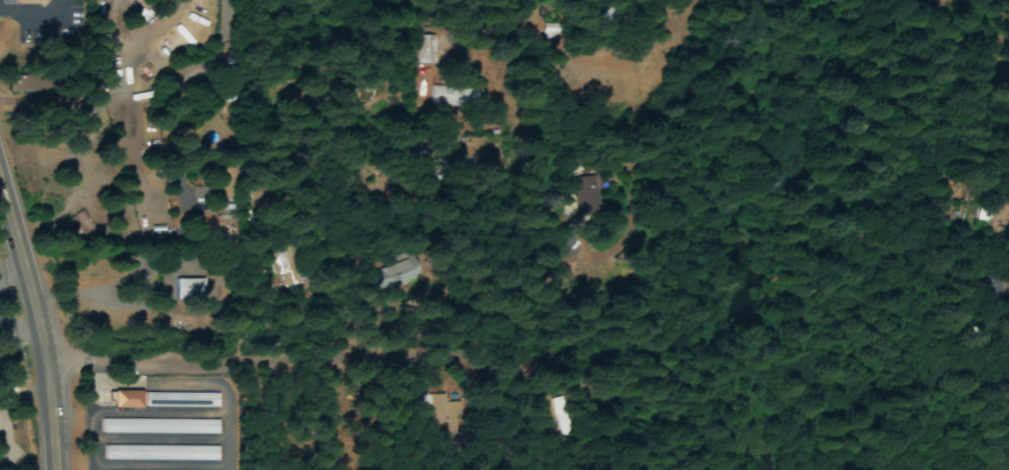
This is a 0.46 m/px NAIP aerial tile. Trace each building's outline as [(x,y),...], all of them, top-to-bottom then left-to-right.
[(417,37),(417,65),(434,66),(434,38),(417,37)] [(561,180),(562,199),(593,197),(593,179),(561,180)] [(283,289),(297,286),(288,245),(273,249),(276,260),(269,262),(273,279),(280,278),(283,289)] [(176,302),(202,302),(202,281),(176,281),(176,302)] [(215,391),(215,409),(103,407),(104,390),(215,391)] [(98,418),(98,434),(217,435),(217,419),(98,418)] [(101,446),(101,461),(214,461),(214,446),(101,446)]
